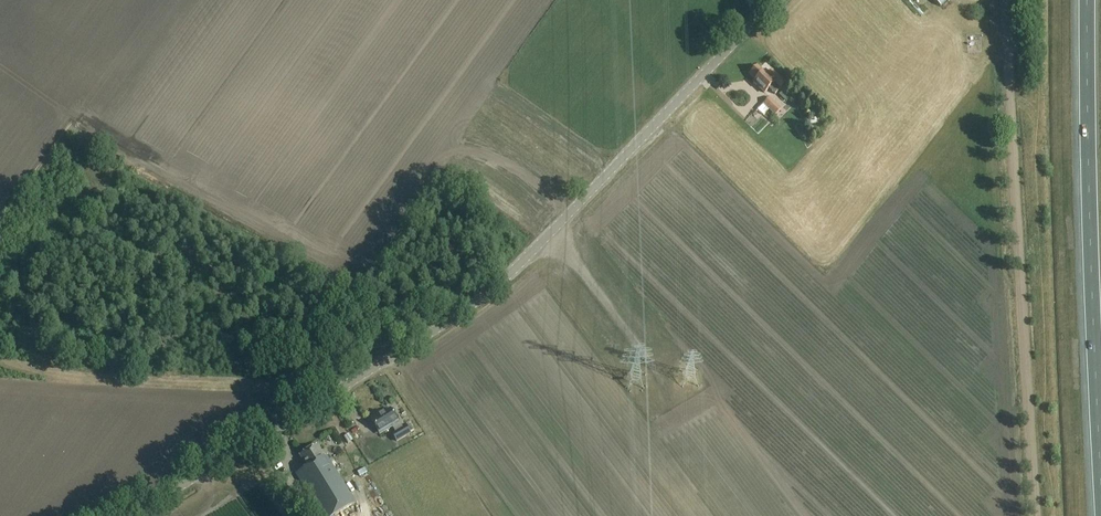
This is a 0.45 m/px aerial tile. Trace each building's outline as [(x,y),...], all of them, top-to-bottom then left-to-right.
[(918,5),(927,16),(937,7),(931,0),(923,0),(918,5)] [(767,76),(758,68),(751,75),(756,81),(755,82),(765,93),(769,89),(776,95),(786,84),(772,70),(767,76)] [(770,97),(763,104),(758,109),(763,114),(768,109),(774,116),(781,109),(770,97)] [(34,313),(27,319),(31,325),(39,319),(34,313)] [(402,429),(400,425),(392,411),(373,422),(379,433),(392,426),(393,428),(395,433),(393,434),(397,442),(415,431),(411,424),(402,429)] [(371,437),(351,447),(355,454),(375,444),(371,437)] [(298,475),(323,515),(334,515),(341,512),(342,511),(355,503),(338,475),(338,474),(334,468),(334,467),(331,463),(327,457),(325,458),(318,447),(302,457),(309,469),(304,472),(302,473),(298,475)] [(476,512),(486,504),(481,498),(471,506),(476,512)] [(389,508),(373,515),(393,515),(389,508)]
